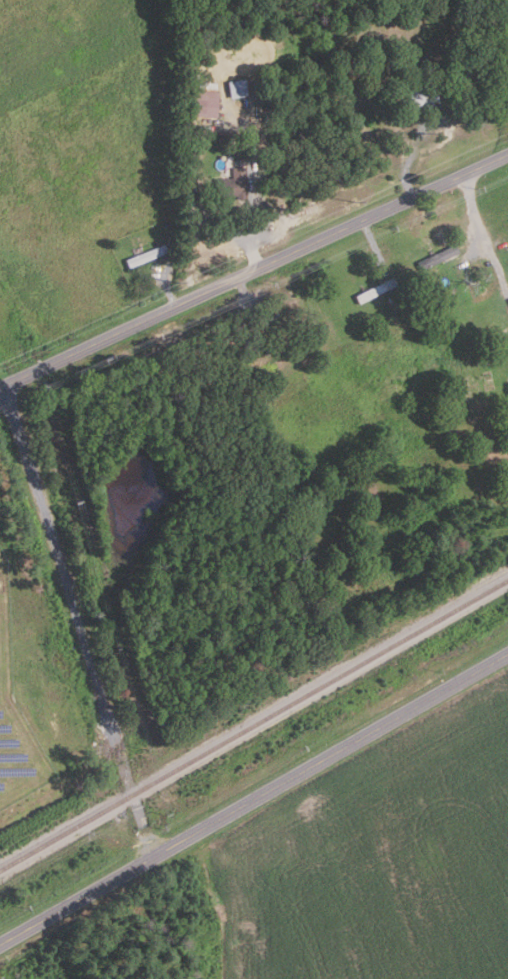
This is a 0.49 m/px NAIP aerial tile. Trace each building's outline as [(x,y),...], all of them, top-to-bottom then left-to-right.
[(452,83),(467,80),(464,64),(458,65),(460,74),(451,75),(452,83)] [(246,96),(229,99),(227,81),(243,79),(246,96)] [(399,112),(396,103),(410,98),(408,90),(418,87),(421,95),(435,91),(438,100),(399,112)] [(215,117),(189,114),(192,89),(218,92),(215,117)] [(216,197),(215,179),(230,178),(230,168),(244,167),(246,196),(216,197)] [(458,251),(421,270),(417,263),(454,244),(458,251)] [(127,269),(124,260),(163,245),(166,253),(127,269)] [(358,304),(354,296),(393,277),(397,285),(358,304)] [(268,355),(265,350),(270,347),(273,353),(268,355)]
